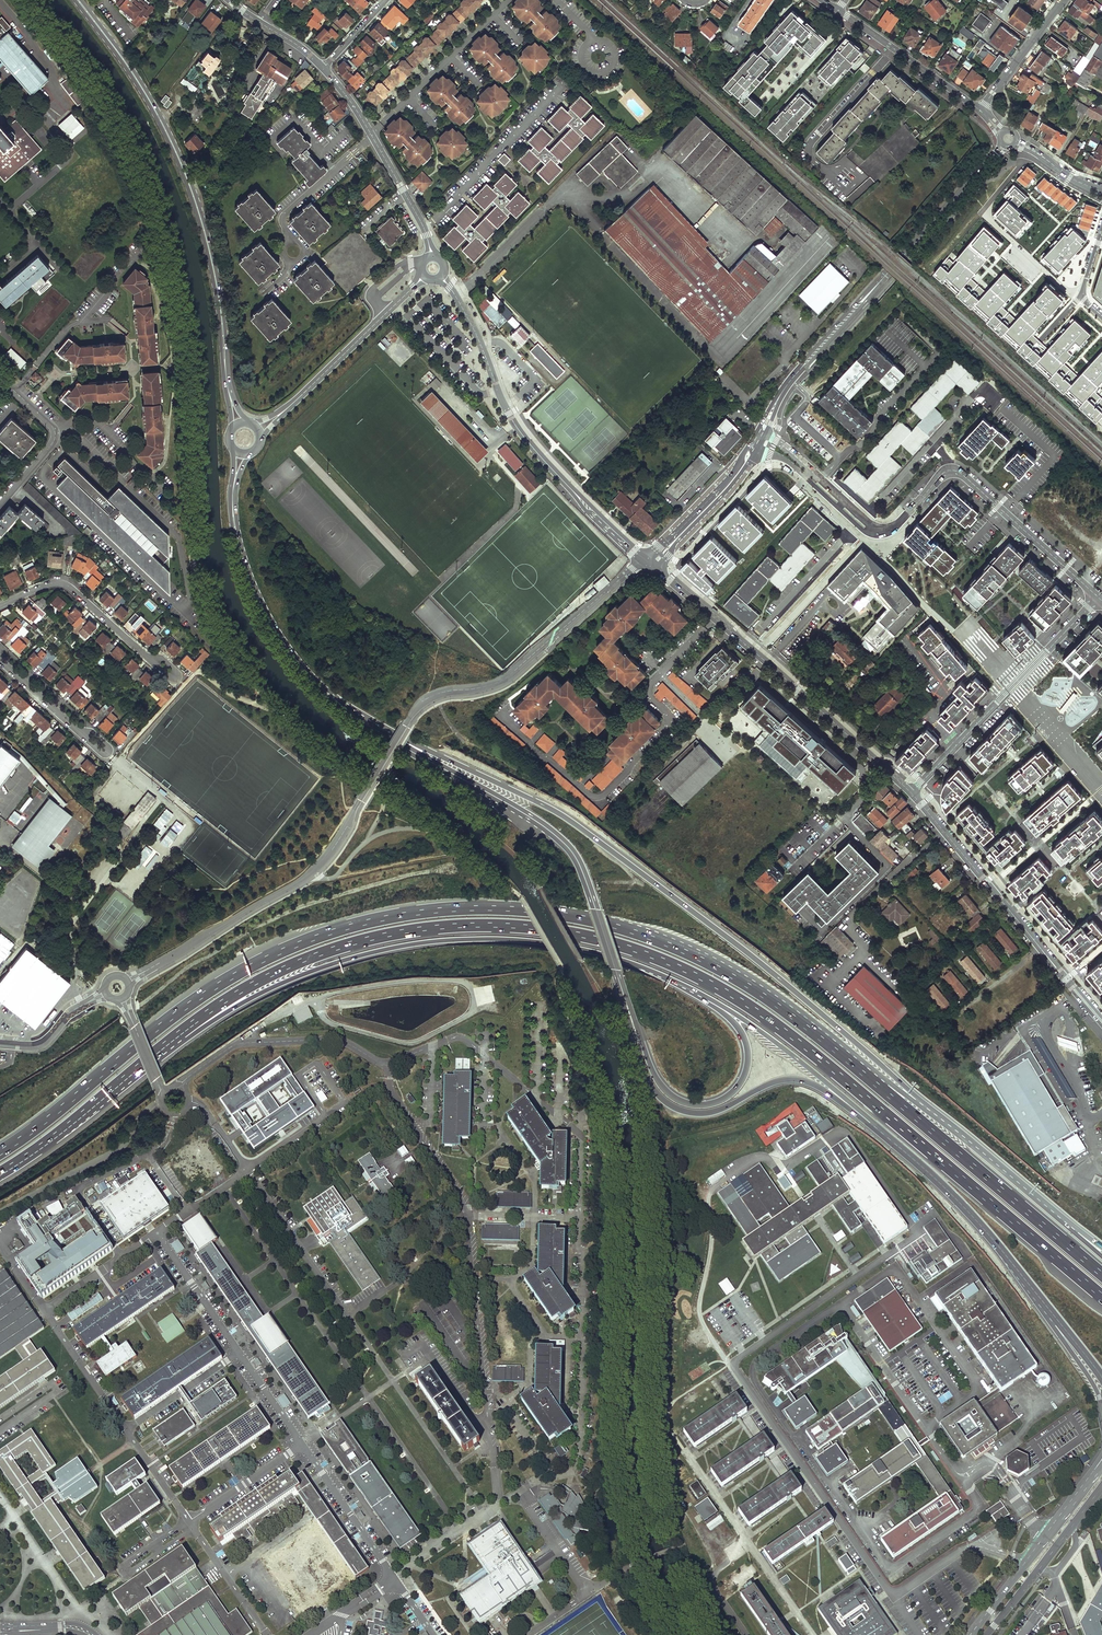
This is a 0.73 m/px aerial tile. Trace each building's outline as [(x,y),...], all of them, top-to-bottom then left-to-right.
[(116,0),(119,3),(117,5),(121,8),(133,17),(130,20),(138,26),(141,22),(142,23),(148,15),(147,14),(153,6),(150,4),(149,5),(143,0),(117,0),(116,0)] [(181,20),(184,23),(181,26),(187,30),(189,26),(188,25),(194,16),(197,18),(206,6),(198,0),(194,0),(186,10),(187,11),(181,20)] [(364,7),(357,0),(347,0),(360,11),(364,7)] [(461,2),(461,4),(461,5),(458,8),(466,16),(469,12),(472,9),(473,10),(480,3),(479,2),(480,0),(462,0),(461,2)] [(531,19),(539,12),(537,11),(541,7),(534,0),(515,0),(514,1),(515,3),(511,6),(526,21),(530,18),(531,19)] [(739,24),(751,32),(773,0),(756,0),(739,24)] [(876,0),(867,0),(866,2),(860,11),(871,18),(881,3),(876,0)] [(937,0),(933,0),(925,6),(935,19),(945,11),(937,0)] [(1011,0),(995,0),(998,2),(997,4),(1004,9),(1011,0)] [(1075,3),(1088,14),(1095,5),(1092,3),(1090,1),(1088,0),(1077,0),(1075,3)] [(1092,3),(1095,5),(1101,10),(1101,7),(1094,0),(1092,3)] [(721,17),(728,6),(720,1),(718,4),(716,4),(716,5),(712,11),(721,17)] [(1075,3),(1069,11),(1077,17),(1079,14),(1090,23),(1092,20),(1096,24),(1098,22),(1088,14),(1075,3)] [(678,9),(672,4),(666,11),(664,10),(662,12),(671,20),(680,10),(678,9)] [(407,17),(393,5),(381,19),(391,27),(392,25),(396,28),(402,21),(403,22),(407,17)] [(327,18),(314,6),(311,10),(315,13),(306,25),(311,29),(313,26),(318,29),(323,23),(320,20),(323,17),(326,19),(327,18)] [(1009,19),(1022,28),(1032,16),(1019,6),(1009,19)] [(121,8),(119,10),(127,16),(127,17),(130,20),(133,17),(121,8)] [(455,11),(462,19),(466,16),(458,8),(455,11)] [(540,14),(539,12),(531,19),(533,21),(529,25),(544,40),(548,36),(549,37),(557,31),(555,29),(559,25),(544,10),(540,14)] [(897,17),(888,10),(879,24),(884,28),(888,30),(897,17)] [(209,11),(200,23),(211,32),(221,20),(209,11)] [(353,18),(345,11),(341,16),(340,15),(335,21),(342,28),(345,25),(346,26),(353,18)] [(459,22),(462,19),(455,11),(452,14),(451,14),(448,14),(446,16),(446,18),(442,22),(440,22),(437,24),(437,27),(438,28),(435,31),(442,38),(446,35),(445,34),(448,32),(450,33),(457,26),(455,25),(458,22),(459,22)] [(799,16),(792,11),(781,23),(782,24),(776,32),(774,30),(768,37),(770,38),(766,42),(768,44),(758,55),(756,53),(753,57),(752,56),(746,62),(747,63),(740,71),(739,70),(733,76),(734,77),(731,81),(729,80),(724,86),(732,93),(733,91),(741,98),(739,100),(756,115),(762,108),(756,102),(754,104),(750,100),(752,98),(748,95),(746,93),(759,79),(757,77),(757,76),(756,75),(758,73),(761,77),(791,43),(808,58),(809,56),(819,45),(823,41),(806,25),(803,22),(798,18),(799,17),(799,16)] [(435,15),(431,12),(424,20),(428,23),(435,15)] [(982,32),(991,21),(980,13),(971,24),(982,32)] [(9,32),(7,30),(12,27),(3,17),(0,20),(0,54),(5,60),(6,62),(33,93),(50,78),(9,32)] [(719,28),(709,19),(701,28),(703,29),(711,36),(714,33),(719,28)] [(1065,20),(1058,29),(1070,38),(1077,29),(1065,20)] [(387,30),(378,22),(370,32),(379,40),(387,30)] [(827,40),(807,22),(806,25),(823,41),(819,45),(809,56),(808,58),(791,43),(761,77),(758,73),(756,75),(757,76),(757,77),(759,79),(746,93),(748,95),(792,47),(808,62),(827,40)] [(780,22),(773,30),(774,30),(776,32),(782,24),(781,23),(780,22)] [(337,27),(333,23),(330,26),(331,27),(327,30),(324,27),(315,36),(323,43),(331,34),(335,37),(338,33),(335,30),(337,27)] [(991,41),(1007,53),(1018,38),(1002,25),(991,41)] [(970,40),(974,34),(963,26),(959,31),(970,40)] [(1097,34),(1087,27),(1085,30),(1093,36),(1095,34),(1096,35),(1097,34)] [(922,35),(911,28),(905,37),(908,39),(906,41),(910,43),(914,46),(922,35)] [(717,35),(714,33),(711,36),(703,29),(700,31),(711,41),(717,35)] [(431,34),(439,42),(442,38),(435,31),(431,34)] [(410,39),(404,33),(398,39),(404,45),(410,39)] [(488,59),(489,61),(496,54),(495,52),(499,48),(484,33),(480,37),(478,35),(471,42),(473,44),(469,48),(484,63),(488,59)] [(692,52),(691,33),(675,33),(676,45),(687,45),(687,52),(692,52)] [(435,45),(439,42),(431,34),(428,37),(427,37),(425,36),(423,39),(423,41),(419,45),(416,45),(414,47),(414,50),(415,51),(412,54),(419,61),(423,58),(422,57),(425,54),(426,56),(433,49),(432,47),(435,45)] [(362,45),(360,47),(368,54),(369,56),(371,53),(369,51),(376,44),(367,35),(360,42),(362,45)] [(838,48),(841,51),(851,40),(860,49),(861,47),(849,36),(847,37),(838,48)] [(1045,43),(1062,56),(1068,48),(1051,36),(1045,43)] [(941,45),(930,37),(922,50),(928,54),(933,58),(941,45)] [(980,39),(975,45),(980,48),(985,42),(980,39)] [(860,49),(851,40),(841,51),(831,62),(829,60),(822,68),(824,70),(821,73),(819,75),(829,83),(831,81),(833,83),(835,80),(837,82),(864,53),(860,49)] [(727,41),(722,45),(728,51),(733,46),(727,41)] [(1101,41),(1099,45),(1096,50),(1093,55),(1101,61),(1101,41)] [(192,48),(198,52),(202,46),(196,42),(192,48)] [(546,51),(539,44),(537,46),(534,42),(519,56),(522,60),(521,62),(528,69),(529,67),(533,71),(548,57),(544,53),(546,51)] [(354,57),(351,60),(358,66),(365,59),(364,58),(368,54),(360,47),(358,44),(353,50),(359,55),(356,58),(354,57)] [(982,61),(993,69),(995,66),(996,67),(1002,60),(997,57),(983,46),(977,54),(984,59),(982,61)] [(393,55),(384,47),(380,51),(387,57),(378,65),(381,67),(393,55)] [(960,55),(950,48),(948,50),(946,52),(947,52),(946,54),(945,54),(938,65),(944,68),(949,72),(957,62),(956,61),(960,55)] [(1041,50),(1035,58),(1045,66),(1051,58),(1041,50)] [(255,69),(262,73),(243,103),(245,105),(240,112),(250,119),(274,82),(281,86),(291,69),(274,58),(275,56),(266,51),(255,69)] [(86,99),(70,78),(49,52),(47,54),(67,80),(62,84),(78,105),(86,99)] [(214,57),(207,52),(200,62),(205,66),(202,70),(208,75),(220,60),(220,57),(218,56),(216,56),(214,57)] [(498,55),(496,54),(489,61),(491,62),(487,66),(501,81),(505,77),(507,79),(514,72),(512,70),(516,67),(502,52),(498,55)] [(408,57),(416,65),(419,61),(412,54),(408,57)] [(1029,65),(1034,57),(1030,55),(1025,63),(1029,65)] [(1093,55),(1090,60),(1084,68),(1095,74),(1101,78),(1101,61),(1093,55)] [(1073,70),(1074,71),(1079,75),(1080,75),(1084,68),(1090,60),(1084,56),(1073,70)] [(412,68),(416,65),(408,57),(405,60),(404,59),(402,59),(399,62),(399,64),(395,68),(393,68),(391,70),(391,73),(388,76),(396,84),(399,81),(399,80),(402,77),(403,79),(410,72),(409,70),(412,67),(412,68)] [(351,60),(349,58),(346,62),(343,60),(338,66),(338,70),(357,88),(365,79),(357,71),(354,76),(352,74),(359,67),(358,66),(351,60)] [(1035,58),(1030,66),(1042,75),(1048,68),(1045,66),(1035,58)] [(745,61),(738,69),(739,70),(740,71),(747,63),(746,62),(745,61)] [(378,65),(376,62),(371,67),(376,72),(381,67),(378,65)] [(1086,88),(1095,74),(1084,68),(1080,75),(1076,82),(1086,88)] [(818,151),(829,161),(847,140),(843,137),(861,118),(862,119),(880,98),(879,97),(890,85),(908,101),(910,99),(930,117),(939,107),(919,89),(917,92),(891,69),(883,78),(880,76),(869,89),(870,90),(853,110),(851,109),(833,129),(837,131),(818,151)] [(957,76),(974,89),(979,83),(981,84),(985,78),(973,69),(969,74),(963,69),(957,76)] [(295,79),(303,88),(312,79),(304,70),(295,79)] [(1066,82),(1072,86),(1079,75),(1074,71),(1066,82)] [(1026,99),(1033,103),(1042,90),(1047,83),(1042,80),(1031,74),(1029,77),(1023,73),(1020,78),(1021,79),(1017,86),(1027,92),(1031,85),(1033,85),(1035,81),(1039,83),(1036,88),(1037,88),(1033,95),(1030,94),(1026,99)] [(445,101),(447,102),(454,95),(452,94),(456,90),(441,75),(437,79),(436,77),(429,84),(430,86),(426,90),(441,105),(445,101)] [(385,80),(392,88),(396,84),(388,76),(385,80)] [(183,78),(180,82),(194,92),(197,88),(183,78)] [(620,80),(617,78),(615,81),(611,83),(607,85),(603,86),(603,89),(607,88),(612,86),(616,84),(620,80)] [(389,91),(392,88),(385,80),(382,83),(381,82),(378,82),(376,84),(376,87),(372,91),(370,91),(367,93),(367,95),(368,96),(365,99),(372,107),(376,104),(375,103),(378,100),(380,102),(387,95),(385,93),(388,90),(389,91)] [(506,93),(499,86),(498,87),(494,83),(476,101),(480,105),(478,106),(485,113),(487,112),(491,116),(508,98),(505,95),(506,93)] [(1048,93),(1053,86),(1047,83),(1042,90),(1048,93)] [(318,96),(330,111),(338,105),(339,104),(327,88),(318,96)] [(813,100),(804,92),(802,94),(799,97),(797,95),(790,103),(792,105),(788,109),(786,107),(779,115),(781,117),(777,121),(775,119),(769,126),(785,140),(791,134),(789,132),(793,127),(795,129),(801,123),(799,121),(806,113),(808,115),(813,109),(811,107),(813,105),(811,103),(813,100)] [(455,97),(454,95),(447,102),(448,104),(444,108),(459,123),(463,119),(464,121),(472,114),(470,112),(474,108),(459,93),(455,97)] [(163,106),(167,108),(171,102),(168,99),(169,97),(166,95),(161,101),(164,104),(163,106)] [(591,106),(580,95),(568,107),(569,108),(566,111),(560,105),(546,120),(558,131),(566,123),(570,127),(548,150),(543,146),(552,138),(540,126),(526,140),(532,146),(529,149),(528,148),(517,159),(528,171),(540,159),(544,163),(537,171),(548,182),(562,168),(556,163),(559,160),(560,161),(583,138),(581,137),(584,134),(590,139),(604,125),(592,113),(584,122),(580,117),(591,106)] [(1085,113),(1089,107),(1075,99),(1073,103),(1077,105),(1076,109),(1084,114),(1085,113)] [(1035,105),(1033,103),(1021,123),(1027,127),(1032,130),(1035,124),(1034,124),(1038,117),(1031,112),(1035,105)] [(330,111),(328,112),(335,120),(344,113),(338,105),(330,111)] [(1089,107),(1085,113),(1100,122),(1101,118),(1101,115),(1095,111),(1089,107)] [(71,112),(58,122),(66,133),(66,132),(69,135),(82,126),(79,123),(71,112)] [(799,121),(801,123),(808,115),(806,113),(799,121)] [(787,200),(695,115),(663,150),(755,235),(775,213),(787,200)] [(403,142),(404,144),(411,137),(410,135),(414,131),(399,117),(395,120),(393,119),(386,126),(388,127),(384,131),(399,146),(403,142)] [(6,181),(42,149),(17,120),(6,129),(0,123),(0,174),(6,181)] [(1049,142),(1057,130),(1043,122),(1040,127),(1043,129),(1039,135),(1044,138),(1049,142)] [(921,143),(915,138),(911,133),(913,132),(906,123),(865,160),(853,150),(846,156),(869,177),(848,197),(854,203),(921,143)] [(334,127),(331,124),(323,130),(322,128),(319,130),(324,137),(334,127)] [(297,131),(293,126),(277,140),(277,141),(276,142),(280,146),(281,145),(285,150),(287,148),(294,157),(291,160),(306,178),(305,179),(304,180),(308,185),(309,184),(325,170),(326,168),(323,164),(321,166),(321,165),(320,166),(307,152),(309,151),(306,147),(309,144),(310,143),(306,139),(305,140),(301,135),(302,134),(298,130),(297,131)] [(464,137),(457,130),(455,131),(451,127),(436,142),(440,146),(438,148),(445,155),(447,153),(451,157),(466,142),(462,139),(464,137)] [(830,127),(821,136),(824,138),(833,129),(830,127)] [(1067,136),(1057,130),(1049,142),(1054,144),(1060,148),(1067,136)] [(203,143),(194,133),(184,144),(193,152),(203,143)] [(1101,139),(1097,137),(1092,134),(1089,138),(1098,143),(1101,139)] [(413,139),(411,137),(404,144),(406,145),(402,149),(417,164),(420,161),(422,162),(429,155),(428,154),(431,150),(417,135),(413,139)] [(627,147),(617,136),(577,174),(587,185),(603,170),(620,187),(637,170),(621,153),(627,147)] [(1080,148),(1078,146),(1080,141),(1075,138),(1072,143),(1071,143),(1066,151),(1071,154),(1075,157),(1080,148)] [(1100,144),(1094,156),(1101,160),(1101,145),(1101,144),(1100,144)] [(1101,163),(1101,160),(1094,156),(1088,152),(1082,163),(1098,172),(1101,166),(1101,163)] [(510,159),(504,153),(498,159),(504,165),(510,159)] [(380,166),(376,161),(367,170),(371,175),(380,166)] [(1020,170),(1033,182),(1035,180),(1033,178),(1037,173),(1028,166),(1023,170),(1021,169),(1020,170)] [(1030,181),(1032,183),(1033,182),(1020,170),(1019,172),(1021,174),(1017,178),(1026,186),(1030,181)] [(431,182),(421,172),(411,182),(421,191),(431,182)] [(516,183),(505,172),(493,184),(494,185),(491,188),(486,183),(471,197),(483,208),(491,200),(496,204),(473,227),(468,223),(477,215),(465,204),(451,218),(457,223),(454,226),(453,225),(442,237),(453,248),(465,236),(469,240),(461,248),(473,260),(487,246),(481,240),(484,237),(485,238),(508,215),(506,214),(509,210),(515,216),(529,202),(517,190),(509,199),(505,195),(516,183)] [(1049,181),(1045,177),(1035,187),(1036,189),(1038,187),(1043,191),(1042,193),(1043,194),(1045,192),(1050,196),(1048,197),(1050,199),(1052,197),(1056,201),(1055,202),(1057,204),(1058,201),(1063,206),(1062,207),(1063,208),(1065,206),(1070,210),(1080,199),(1078,198),(1076,200),(1071,196),(1073,195),(1071,193),(1069,195),(1065,191),(1066,190),(1064,188),(1062,190),(1058,186),(1059,185),(1058,183),(1056,186),(1051,181),(1053,180),(1051,179),(1049,181)] [(381,197),(369,184),(360,192),(365,198),(361,202),(367,209),(381,197)] [(1023,192),(1014,184),(1004,195),(1008,198),(1010,200),(996,216),(1009,226),(1018,235),(1032,220),(1025,214),(1023,216),(1019,213),(1021,211),(1017,207),(1018,206),(1024,199),(1028,195),(1023,192)] [(650,187),(605,229),(710,342),(769,281),(743,257),(730,273),(650,187)] [(275,209),(255,188),(234,206),(253,228),(275,209)] [(1037,201),(1045,206),(1048,203),(1050,204),(1052,201),(1041,194),(1037,201)] [(1010,200),(1008,198),(994,214),(996,216),(1010,200)] [(817,228),(787,200),(775,213),(796,233),(805,241),(817,228)] [(329,223),(310,202),(289,220),(308,242),(329,223)] [(1081,210),(1083,211),(1095,215),(1098,216),(1099,214),(1095,213),(1097,207),(1086,203),(1084,209),(1081,208),(1081,210)] [(1055,217),(1062,220),(1066,213),(1060,210),(1058,213),(1057,212),(1055,217)] [(1078,218),(1081,219),(1092,223),(1092,222),(1096,223),(1096,221),(1093,220),(1095,215),(1083,211),(1081,217),(1079,216),(1078,218)] [(366,226),(371,218),(367,215),(362,223),(366,226)] [(395,219),(391,215),(374,231),(381,239),(380,241),(383,245),(385,243),(389,246),(391,246),(397,240),(396,239),(404,232),(394,221),(395,219)] [(361,219),(359,216),(351,223),(353,226),(361,219)] [(1076,224),(1075,226),(1084,229),(1090,231),(1090,230),(1093,231),(1094,229),(1090,228),(1092,223),(1081,219),(1079,225),(1076,224)] [(1033,222),(1032,220),(1018,235),(1020,236),(1033,222)] [(959,259),(986,227),(984,225),(958,257),(959,259)] [(1076,251),(1087,240),(1088,236),(1082,234),(1084,229),(1075,226),(1073,225),(1072,226),(1069,228),(1067,227),(1061,234),(1063,236),(1062,236),(1060,234),(1057,238),(1059,240),(1057,238),(1053,242),(1056,243),(1055,244),(1053,242),(1050,246),(1052,247),(1046,254),(1044,252),(1040,256),(1042,258),(1040,260),(1044,264),(1046,262),(1053,268),(1052,270),(1056,274),(1058,272),(1060,274),(1063,270),(1061,268),(1069,260),(1072,256),(1073,255),(1075,257),(1078,253),(1076,251)] [(934,273),(1097,422),(1101,416),(1101,398),(1099,395),(1094,390),(1101,381),(1101,351),(1079,377),(1064,363),(1068,358),(1072,354),(1076,349),(1086,339),(1091,333),(1075,319),(1072,323),(1066,329),(1061,334),(1054,341),(1051,345),(1048,349),(1040,341),(1031,333),(1032,332),(1039,325),(1043,321),(1053,310),(1064,298),(1059,293),(1049,284),(1045,288),(1037,297),(1038,298),(1035,301),(1034,300),(1016,320),(1009,313),(1003,320),(1002,319),(1008,312),(1001,306),(1002,305),(1009,297),(1012,294),(1015,290),(1020,286),(1015,282),(1004,272),(986,292),(979,285),(972,292),(971,291),(978,284),(970,277),(971,276),(974,273),(998,245),(1002,241),(986,227),(959,259),(958,257),(953,262),(949,258),(943,265),(941,264),(934,273)] [(780,269),(805,241),(796,233),(771,261),(780,269)] [(278,262),(259,240),(238,259),(257,281),(278,262)] [(754,246),(743,257),(769,281),(780,269),(771,261),(754,246)] [(1012,250),(1006,257),(1028,278),(1035,271),(1012,250)] [(11,277),(9,275),(0,283),(0,296),(7,303),(30,283),(36,289),(47,280),(41,273),(50,266),(38,252),(11,277)] [(506,270),(511,276),(525,263),(520,257),(506,270)] [(941,264),(943,265),(949,258),(947,257),(941,264)] [(333,281),(314,259),(292,278),(311,300),(333,281)] [(849,281),(830,263),(800,295),(819,313),(831,301),(832,303),(840,294),(839,292),(849,281)] [(1093,293),(1101,301),(1101,266),(1093,293)] [(151,313),(149,290),(147,291),(146,288),(148,287),(146,285),(148,283),(148,282),(148,281),(147,280),(146,279),(145,279),(144,280),(143,279),(144,277),(135,269),(125,281),(125,285),(128,288),(130,286),(134,289),(135,299),(136,314),(135,314),(136,326),(137,326),(138,333),(139,333),(140,340),(140,344),(139,344),(138,346),(139,348),(140,348),(142,359),(156,358),(156,354),(157,354),(156,342),(155,335),(154,335),(154,328),(152,328),(151,317),(153,317),(154,315),(152,313),(151,313)] [(290,318),(271,297),(249,316),(268,337),(290,318)] [(1009,297),(1002,305),(1004,306),(1011,299),(1009,297)] [(496,309),(485,298),(478,305),(483,311),(482,312),(489,324),(494,322),(496,325),(504,318),(496,309)] [(1053,310),(1043,321),(1045,323),(1055,312),(1053,310)] [(532,335),(522,325),(512,335),(521,345),(532,335)] [(1039,325),(1032,332),(1034,334),(1041,326),(1039,325)] [(381,341),(387,346),(391,342),(384,337),(381,341)] [(78,364),(80,362),(80,361),(83,360),(83,361),(87,361),(102,359),(102,361),(114,360),(113,358),(121,358),(120,343),(108,344),(108,343),(106,341),(104,343),(104,344),(76,347),(72,344),(74,342),(71,339),(67,339),(56,351),(59,353),(64,357),(66,359),(72,359),(75,362),(74,362),(74,363),(74,364),(75,365),(76,365),(77,365),(78,364)] [(1086,339),(1076,349),(1079,351),(1088,340),(1086,339)] [(18,367),(26,358),(7,340),(0,348),(0,350),(18,367)] [(380,341),(377,343),(383,349),(386,347),(380,341)] [(114,360),(114,361),(125,360),(124,343),(120,343),(121,358),(113,358),(114,360)] [(566,371),(539,343),(531,351),(559,378),(566,371)] [(873,343),(820,400),(859,437),(874,421),(850,399),(874,373),(892,389),(906,374),(873,343)] [(156,358),(142,359),(142,363),(159,361),(158,354),(157,354),(156,354),(156,358)] [(980,382),(956,360),(911,408),(923,419),(912,431),(900,420),(866,456),(878,467),(868,479),(856,468),(844,481),(868,504),(902,467),(890,456),(901,444),(913,455),(947,419),(935,408),(957,384),(969,395),(980,382)] [(35,373),(32,377),(36,381),(40,376),(35,373)] [(140,451),(140,455),(152,465),(155,462),(159,457),(160,456),(158,454),(159,453),(160,453),(161,453),(162,453),(163,452),(163,450),(160,448),(162,446),(160,444),(160,442),(162,442),(160,420),(162,419),(163,418),(163,417),(162,416),(161,415),(160,415),(159,404),(160,404),(159,397),(161,397),(160,390),(159,378),(158,378),(158,374),(143,376),(144,387),(142,387),(141,388),(141,389),(141,390),(142,391),(143,391),(144,391),(145,402),(144,402),(144,409),(143,409),(144,422),(145,421),(146,436),(148,446),(144,450),(142,448),(140,451)] [(124,395),(117,395),(117,397),(117,398),(128,397),(126,377),(115,378),(115,381),(123,380),(124,395)] [(62,396),(60,398),(72,408),(76,408),(79,404),(77,403),(80,399),(82,399),(90,398),(105,396),(105,398),(117,397),(117,395),(124,395),(123,380),(115,381),(111,381),(111,379),(109,378),(107,380),(107,381),(104,381),(89,383),(85,383),(85,387),(82,387),(81,383),(79,381),(78,381),(77,381),(76,382),(76,383),(76,384),(77,385),(74,388),(68,388),(66,391),(62,396)] [(441,383),(435,378),(429,383),(434,389),(441,383)] [(488,451),(431,391),(419,402),(476,462),(488,451)] [(481,418),(483,415),(478,409),(475,412),(481,418)] [(21,456),(36,439),(12,417),(0,430),(0,437),(21,456)] [(724,418),(703,440),(704,441),(705,440),(713,447),(712,448),(716,452),(717,451),(722,456),(741,436),(736,431),(737,430),(724,418)] [(957,448),(971,461),(978,453),(979,453),(992,438),(996,441),(999,437),(1006,444),(1010,439),(993,424),(992,425),(984,418),(964,440),(957,448)] [(999,437),(996,441),(1003,448),(1006,444),(999,437)] [(705,440),(704,441),(712,448),(713,447),(705,440)] [(523,464),(505,444),(497,451),(515,471),(523,464)] [(1036,460),(1025,450),(1022,453),(1021,452),(1017,456),(1015,454),(1014,454),(1005,464),(1010,467),(1017,473),(1016,473),(1020,477),(1028,469),(1027,469),(1033,461),(1034,462),(1036,460)] [(711,462),(701,453),(666,490),(677,499),(691,485),(711,462)] [(57,484),(168,590),(169,534),(118,485),(107,497),(63,456),(51,468),(58,474),(63,468),(68,473),(57,484)] [(540,483),(525,466),(514,475),(529,493),(540,483)] [(497,482),(501,478),(497,474),(493,478),(497,482)] [(791,500),(772,519),(774,521),(793,501),(791,499),(786,494),(768,477),(768,476),(767,477),(781,491),(780,492),(783,495),(784,494),(791,500)] [(765,512),(772,519),(791,500),(784,494),(783,495),(780,492),(781,491),(767,477),(748,496),(762,509),(763,508),(767,511),(765,512)] [(23,488),(65,527),(67,530),(68,536),(73,535),(82,533),(28,482),(23,488)] [(959,494),(952,487),(938,502),(952,515),(953,515),(966,527),(969,523),(971,525),(978,518),(976,516),(979,512),(966,500),(960,506),(957,503),(959,501),(955,498),(959,494)] [(639,509),(641,507),(645,502),(639,497),(633,503),(619,491),(611,500),(629,517),(638,508),(639,509)] [(960,506),(966,500),(959,494),(955,498),(959,501),(957,503),(960,506)] [(928,512),(918,523),(932,535),(932,536),(952,515),(938,502),(932,508),(940,516),(934,523),(928,518),(931,515),(928,512)] [(0,517),(0,534),(18,513),(36,528),(35,529),(41,534),(49,524),(43,520),(44,519),(25,503),(18,512),(10,506),(0,517)] [(737,504),(718,522),(720,524),(739,505),(737,504)] [(753,519),(739,505),(720,524),(734,538),(735,537),(738,540),(737,541),(744,548),(763,529),(756,522),(755,523),(752,520),(753,519)] [(837,528),(812,506),(780,543),(792,554),(781,566),(769,555),(725,605),(750,627),(752,625),(761,615),(749,604),(771,580),(783,590),(815,554),(803,543),(814,530),(826,541),(837,528)] [(629,517),(647,534),(658,523),(641,507),(639,509),(638,508),(629,517)] [(940,516),(932,508),(928,512),(931,515),(928,518),(934,523),(940,516)] [(932,535),(918,523),(915,527),(915,528),(909,534),(908,534),(917,542),(913,546),(918,550),(924,544),(945,563),(939,569),(945,574),(948,571),(949,572),(955,565),(954,563),(957,560),(946,549),(935,539),(933,541),(929,538),(932,536),(932,535)] [(83,531),(88,534),(92,530),(87,526),(83,531)] [(763,529),(744,548),(746,550),(765,531),(763,529)] [(917,542),(908,534),(905,538),(913,546),(917,542)] [(712,535),(693,554),(695,556),(714,537),(712,535)] [(737,560),(714,537),(695,556),(704,564),(699,569),(690,561),(684,567),(707,589),(713,583),(703,573),(708,568),(718,578),(737,560)] [(1025,556),(1009,543),(964,594),(979,607),(1025,556)] [(924,544),(918,550),(939,569),(945,563),(924,544)] [(829,585),(828,586),(829,588),(845,602),(847,601),(849,603),(865,587),(888,608),(877,620),(878,621),(863,638),(879,653),(920,608),(891,573),(884,567),(863,548),(829,585)] [(12,554),(17,563),(22,560),(18,552),(12,554)] [(8,557),(12,565),(17,563),(12,554),(8,557)] [(63,554),(59,554),(58,556),(48,555),(47,566),(56,567),(62,567),(63,554)] [(95,563),(89,557),(85,560),(76,556),(71,566),(77,569),(81,570),(85,574),(92,566),(94,564),(95,563)] [(1031,558),(1019,571),(1042,592),(1053,579),(1047,573),(1046,574),(1036,565),(1037,564),(1031,558)] [(684,567),(690,561),(688,559),(682,565),(709,592),(715,585),(713,583),(707,589),(684,567)] [(737,560),(718,578),(720,580),(738,561),(737,560)] [(39,575),(34,565),(24,570),(29,579),(35,577),(39,575)] [(103,576),(96,569),(95,570),(92,566),(85,574),(84,575),(87,578),(87,579),(85,581),(87,583),(92,588),(103,576)] [(14,574),(12,571),(3,575),(10,588),(16,585),(22,583),(17,573),(14,574)] [(603,575),(593,584),(598,591),(609,582),(603,575)] [(1071,598),(1056,585),(1030,614),(1045,628),(1071,598)] [(631,687),(645,674),(635,663),(635,660),(632,656),(633,655),(630,652),(628,650),(625,653),(619,647),(620,645),(614,639),(620,633),(622,635),(628,629),(629,631),(632,628),(635,626),(633,624),(642,615),(641,613),(646,608),(656,618),(654,619),(657,621),(659,624),(663,620),(669,627),(670,627),(675,632),(688,619),(681,612),(680,605),(672,597),(669,599),(661,591),(659,594),(653,588),(640,601),(632,593),(626,599),(626,598),(618,606),(617,604),(607,613),(608,620),(606,622),(607,623),(602,628),(608,634),(596,647),(601,652),(600,653),(603,656),(601,658),(609,666),(607,668),(616,677),(619,675),(631,687)] [(585,594),(587,597),(596,592),(594,589),(585,594)] [(101,601),(106,606),(109,603),(112,606),(121,597),(118,594),(113,598),(105,591),(98,598),(101,601)] [(54,598),(50,603),(58,610),(65,602),(57,595),(54,598)] [(37,600),(44,607),(48,603),(41,597),(37,600)] [(112,606),(115,610),(113,612),(115,614),(120,619),(127,612),(120,605),(125,600),(121,597),(112,606)] [(153,612),(158,606),(149,597),(143,603),(153,612)] [(34,603),(41,610),(44,607),(37,600),(34,603)] [(22,610),(21,612),(31,621),(37,614),(41,617),(44,613),(44,612),(34,603),(30,607),(27,604),(22,610)] [(78,610),(74,606),(64,617),(71,623),(70,624),(74,628),(83,618),(79,615),(81,613),(78,610)] [(135,627),(133,629),(141,636),(148,628),(140,621),(142,619),(138,616),(131,624),(134,626),(135,627)] [(86,630),(89,633),(95,625),(92,622),(88,619),(86,621),(83,618),(74,628),(72,631),(76,634),(78,631),(82,635),(86,630)] [(15,619),(7,628),(2,624),(0,626),(0,636),(4,639),(6,637),(9,640),(22,625),(15,619)] [(830,620),(823,629),(827,633),(835,624),(830,620)] [(1063,658),(1080,675),(1101,652),(1101,623),(1099,620),(1063,658)] [(127,621),(123,626),(130,632),(134,627),(127,621)] [(967,666),(930,623),(919,633),(923,637),(919,639),(950,674),(953,672),(957,675),(967,666)] [(1035,637),(1022,623),(1004,638),(1016,653),(1035,637)] [(13,643),(11,645),(19,652),(26,644),(20,639),(17,637),(21,633),(23,635),(28,630),(22,625),(9,640),(13,643)] [(156,629),(152,625),(148,629),(148,628),(141,636),(147,642),(149,643),(151,641),(154,644),(161,636),(155,631),(156,629)] [(94,639),(103,646),(101,649),(104,652),(111,644),(108,641),(110,639),(106,636),(102,631),(94,639)] [(163,644),(167,647),(166,648),(169,651),(173,655),(180,648),(172,641),(174,639),(171,636),(163,644)] [(858,656),(840,638),(829,648),(835,654),(836,653),(843,660),(842,661),(847,666),(858,656)] [(104,652),(102,655),(105,658),(110,653),(118,660),(125,652),(121,649),(117,645),(115,647),(111,644),(104,652)] [(724,646),(718,652),(721,654),(726,649),(724,646)] [(38,647),(27,660),(35,667),(37,665),(40,668),(52,654),(48,650),(45,653),(38,647)] [(183,664),(192,672),(209,654),(202,648),(199,651),(201,653),(194,661),(186,654),(180,661),(183,664)] [(718,652),(697,673),(713,689),(718,683),(717,682),(715,681),(731,665),(733,666),(734,668),(741,660),(727,648),(726,649),(721,654),(718,652)] [(60,669),(52,662),(56,658),(52,654),(40,668),(44,671),(42,673),(50,680),(60,669)] [(124,665),(132,672),(126,677),(130,681),(140,670),(136,666),(138,664),(134,660),(131,658),(124,665)] [(865,675),(876,664),(871,659),(860,670),(865,675)] [(715,681),(717,682),(723,677),(722,676),(726,671),(727,672),(733,666),(731,665),(715,681)] [(967,666),(964,672),(972,676),(975,670),(967,666)] [(140,670),(130,681),(132,682),(134,684),(139,678),(146,685),(153,677),(152,677),(145,671),(143,673),(140,670)] [(525,697),(514,708),(527,721),(532,716),(532,717),(537,712),(540,715),(549,705),(546,703),(557,692),(561,696),(560,698),(566,703),(567,702),(572,707),(571,708),(588,725),(589,723),(597,731),(610,718),(598,706),(599,700),(587,688),(585,686),(582,689),(570,677),(563,684),(550,672),(541,681),(540,679),(528,691),(523,696),(525,697)] [(710,702),(673,672),(668,677),(702,711),(710,702)] [(73,681),(66,675),(63,678),(62,677),(55,685),(63,692),(65,690),(69,693),(79,682),(84,677),(80,673),(73,681)] [(943,712),(939,716),(951,727),(969,707),(987,688),(975,676),(972,680),(971,679),(966,685),(961,680),(954,688),(959,692),(941,711),(943,712)] [(1,692),(0,694),(0,696),(2,698),(10,690),(6,687),(8,685),(0,677),(0,691),(1,692)] [(80,687),(87,680),(84,677),(79,682),(69,693),(72,696),(70,699),(81,709),(92,698),(80,687)] [(696,716),(663,682),(658,687),(661,689),(655,694),(661,700),(666,695),(691,721),(696,716)] [(857,770),(761,683),(744,703),(774,730),(761,744),(797,777),(810,764),(840,790),(857,770)] [(164,688),(160,684),(151,694),(158,701),(157,702),(161,706),(171,696),(167,692),(168,691),(164,688)] [(904,695),(894,685),(872,707),(882,717),(904,695)] [(22,697),(15,691),(13,693),(10,690),(2,698),(11,706),(14,703),(16,705),(22,697)] [(16,705),(23,711),(21,713),(22,715),(21,716),(19,715),(18,714),(17,716),(18,717),(17,718),(21,721),(26,714),(31,709),(28,706),(29,704),(22,697),(16,705)] [(744,703),(740,707),(764,729),(755,739),(761,744),(774,730),(744,703)] [(108,708),(105,705),(103,706),(99,711),(91,704),(84,711),(92,719),(94,716),(98,719),(107,710),(108,708)] [(26,714),(37,724),(44,716),(36,710),(34,712),(31,709),(26,714)] [(631,718),(628,721),(629,724),(623,729),(624,730),(622,731),(622,734),(612,744),(613,746),(608,751),(617,761),(624,760),(633,751),(633,747),(642,738),(645,738),(650,734),(650,731),(654,727),(657,724),(657,718),(648,709),(638,719),(635,718),(633,720),(631,718)] [(101,722),(99,725),(107,731),(117,719),(110,713),(107,710),(98,719),(101,722)] [(1012,714),(1011,712),(991,734),(992,735),(993,733),(994,734),(1012,714)] [(970,755),(983,770),(993,759),(992,757),(996,752),(998,754),(1021,729),(1015,722),(1017,720),(1012,714),(994,734),(993,733),(992,735),(991,734),(977,748),(970,755)] [(39,726),(35,731),(40,735),(37,739),(40,742),(52,728),(49,725),(51,723),(44,716),(37,724),(39,726)] [(1015,722),(1021,729),(1023,727),(1017,720),(1015,722)] [(520,729),(530,739),(539,729),(533,724),(528,729),(524,725),(520,729)] [(127,729),(123,725),(113,737),(120,743),(122,741),(126,745),(138,731),(135,728),(127,736),(123,733),(127,729)] [(905,764),(909,760),(915,765),(918,763),(941,738),(932,730),(933,729),(930,726),(924,732),(922,731),(896,758),(899,760),(901,762),(904,763),(905,764)] [(51,737),(59,744),(66,737),(58,729),(56,731),(52,728),(40,742),(44,745),(51,737)] [(536,743),(546,752),(554,743),(544,734),(536,743)] [(633,747),(633,751),(645,738),(642,738),(633,747)] [(682,803),(721,765),(696,739),(653,780),(656,783),(660,780),(682,803)] [(1094,746),(1097,749),(1101,744),(1101,739),(1094,746)] [(20,761),(19,760),(20,759),(40,780),(61,803),(59,806),(51,800),(24,836),(21,833),(19,836),(22,838),(14,848),(38,866),(42,868),(48,860),(45,857),(50,850),(45,846),(70,814),(62,809),(66,804),(23,757),(12,748),(12,747),(5,741),(0,748),(0,787),(20,761)] [(67,751),(75,758),(73,760),(75,762),(77,763),(83,756),(80,753),(82,751),(74,743),(67,751)] [(1034,749),(1022,760),(1022,761),(1018,765),(1017,764),(1011,770),(1013,772),(1008,776),(1017,787),(1022,783),(1024,785),(1031,779),(1032,780),(1036,776),(1035,775),(1047,764),(1046,762),(1050,758),(1041,747),(1036,751),(1034,749)] [(1008,751),(1013,755),(1016,752),(1011,747),(1008,751)] [(552,757),(580,781),(584,776),(562,756),(565,752),(560,748),(552,757)] [(81,765),(90,774),(95,769),(93,767),(95,765),(88,758),(86,759),(83,756),(77,763),(75,765),(72,768),(73,769),(75,771),(76,772),(81,765)] [(622,769),(612,759),(591,780),(601,790),(622,769)] [(597,817),(601,811),(547,764),(542,769),(597,817)] [(810,764),(797,777),(803,782),(812,772),(836,794),(840,790),(810,764)] [(974,779),(960,766),(948,778),(945,783),(944,787),(942,792),(942,797),(944,803),(946,809),(956,799),(958,800),(973,784),(971,783),(974,779)] [(120,788),(139,804),(124,822),(132,828),(156,798),(148,792),(143,797),(142,797),(144,795),(126,780),(129,777),(121,770),(96,802),(104,808),(120,788)] [(1029,810),(1023,815),(1036,830),(1042,825),(1041,823),(1045,818),(1047,820),(1060,809),(1058,807),(1063,802),(1065,804),(1075,796),(1073,793),(1078,789),(1068,779),(1063,783),(1062,781),(1040,800),(1042,802),(1031,812),(1029,810)] [(593,784),(588,780),(584,785),(589,789),(593,784)] [(891,790),(885,784),(873,796),(876,799),(878,797),(881,800),(883,798),(891,790)] [(891,790),(883,798),(891,806),(899,798),(894,793),(895,793),(892,790),(891,790)] [(892,816),(907,802),(904,799),(902,796),(900,797),(899,798),(891,806),(887,811),(892,816)] [(956,799),(946,809),(948,810),(958,800),(956,799)] [(1040,800),(1029,810),(1031,812),(1042,802),(1040,800)] [(865,811),(871,804),(868,801),(862,807),(865,811)] [(615,808),(610,803),(601,811),(606,816),(615,808)] [(987,823),(988,822),(978,811),(978,812),(970,803),(957,814),(982,843),(995,832),(987,823)] [(888,820),(875,806),(868,813),(881,826),(888,820)] [(915,814),(908,807),(892,820),(910,838),(913,835),(915,833),(906,822),(915,814)] [(162,831),(165,827),(163,825),(173,813),(166,808),(153,823),(162,831)] [(1062,861),(1101,826),(1101,821),(1093,810),(1086,816),(1088,817),(1051,849),(1062,861)] [(876,828),(861,813),(853,821),(867,836),(876,828)] [(123,822),(116,832),(115,832),(123,839),(131,829),(123,822)] [(927,835),(921,828),(915,833),(913,835),(919,843),(927,835)] [(888,836),(881,829),(871,839),(878,846),(884,840),(888,836)] [(987,849),(1001,865),(1007,859),(1007,858),(1027,841),(1016,829),(1012,832),(1009,829),(987,849)] [(898,854),(884,840),(878,846),(892,860),(898,854)] [(879,874),(849,844),(836,856),(835,858),(850,874),(828,896),(827,895),(808,875),(783,900),(796,914),(807,904),(827,924),(879,874)] [(54,852),(50,850),(45,857),(48,860),(54,852)] [(882,851),(881,852),(893,864),(894,863),(882,851)] [(782,856),(778,860),(782,865),(787,861),(782,856)] [(1020,890),(1025,895),(1032,890),(1033,891),(1050,876),(1049,875),(1053,872),(1039,856),(1009,883),(1018,892),(1020,890)] [(1088,867),(1099,880),(1101,878),(1101,857),(1101,858),(1100,856),(1088,867)] [(784,874),(772,863),(756,879),(768,891),(784,874)] [(918,870),(915,867),(909,873),(912,876),(918,870)] [(950,880),(939,867),(930,874),(936,881),(933,883),(938,889),(950,880)] [(15,881),(10,886),(25,899),(29,893),(15,881)] [(1052,902),(1054,901),(1048,895),(1043,890),(1027,903),(1057,937),(1073,923),(1066,914),(1065,915),(1060,910),(1061,909),(1056,903),(1054,904),(1052,902)] [(966,893),(959,898),(974,917),(979,912),(980,911),(977,908),(978,907),(966,893)] [(910,914),(896,899),(891,903),(891,902),(888,905),(889,905),(881,913),(890,922),(895,917),(901,923),(910,914)] [(985,919),(979,912),(974,917),(966,923),(970,928),(966,931),(968,934),(985,919)] [(825,924),(819,918),(816,921),(822,927),(825,924)] [(1090,921),(1087,918),(1060,942),(1075,958),(1101,934),(1101,929),(1093,918),(1090,921)] [(857,946),(837,926),(821,941),(821,942),(817,946),(820,949),(822,947),(835,960),(844,952),(847,955),(857,946)] [(1001,927),(994,932),(1012,953),(1018,948),(1001,927)] [(939,938),(931,929),(928,932),(933,939),(930,942),(932,945),(939,938)] [(984,941),(977,947),(995,967),(1001,962),(984,941)] [(0,980),(0,1000),(35,1027),(69,982),(25,948),(0,980)] [(966,955),(960,961),(978,982),(984,977),(966,955)] [(1101,989),(1101,963),(1100,962),(1087,973),(1101,990),(1101,989)] [(844,985),(888,1029),(909,1008),(864,965),(844,985)] [(943,975),(961,996),(968,990),(950,970),(943,975)] [(932,984),(927,989),(945,1010),(951,1005),(932,984)] [(293,1014),(298,1024),(313,1017),(308,1007),(293,1014)] [(1076,1044),(1056,1038),(1058,1047),(1078,1054),(1076,1044)] [(1031,1039),(1067,1099),(1075,1099),(1040,1039),(1031,1039)] [(1034,1158),(1044,1152),(1075,1134),(1077,1133),(1062,1108),(1056,1112),(1038,1080),(1044,1077),(1030,1053),(997,1072),(987,1065),(981,1068),(1034,1158)] [(464,1141),(468,1141),(469,1114),(470,1059),(456,1058),(455,1079),(447,1079),(445,1124),(445,1133),(445,1146),(452,1146),(452,1151),(459,1151),(459,1148),(460,1145),(459,1141),(464,1141)] [(287,1133),(284,1128),(314,1108),(281,1060),(221,1101),(255,1149),(277,1134),(280,1138),(287,1133)] [(410,1094),(406,1096),(411,1105),(415,1102),(410,1094)] [(550,1139),(525,1103),(508,1113),(511,1117),(508,1119),(522,1140),(538,1163),(536,1164),(537,1166),(538,1168),(542,1165),(543,1166),(542,1189),(555,1189),(556,1189),(556,1192),(561,1192),(562,1185),(565,1185),(566,1136),(563,1136),(558,1136),(557,1134),(550,1139)] [(807,1120),(796,1104),(756,1131),(767,1147),(783,1136),(780,1131),(768,1139),(764,1133),(767,1131),(768,1130),(793,1113),(796,1119),(789,1124),(793,1129),(807,1120)] [(812,1107),(803,1114),(807,1119),(809,1117),(815,1125),(822,1120),(812,1107)] [(823,1135),(834,1127),(828,1118),(817,1126),(823,1135)] [(806,1123),(794,1131),(793,1129),(789,1124),(788,1121),(778,1128),(780,1131),(783,1136),(785,1138),(777,1144),(787,1158),(816,1138),(806,1123)] [(1075,1134),(1044,1152),(1053,1168),(1066,1160),(1068,1162),(1071,1160),(1070,1158),(1073,1156),(1075,1158),(1085,1152),(1075,1134)] [(832,1205),(851,1232),(862,1225),(853,1212),(856,1211),(860,1208),(884,1243),(908,1226),(848,1139),(824,1155),(838,1175),(831,1180),(817,1160),(807,1167),(820,1187),(790,1208),(760,1164),(742,1176),(752,1190),(741,1198),(731,1183),(718,1193),(748,1236),(741,1241),(750,1254),(753,1258),(754,1259),(761,1255),(779,1282),(821,1253),(806,1231),(803,1225),(815,1217),(832,1205)] [(409,1152),(404,1146),(398,1150),(402,1157),(409,1152)] [(380,1170),(370,1154),(359,1161),(385,1199),(395,1192),(385,1177),(389,1174),(384,1167),(380,1170)] [(416,1163),(412,1156),(405,1161),(410,1167),(416,1163)] [(712,1185),(725,1175),(721,1169),(707,1180),(712,1185)] [(805,1176),(802,1171),(792,1177),(796,1183),(805,1176)] [(146,1173),(101,1204),(124,1238),(138,1229),(147,1222),(169,1207),(146,1173)] [(129,1181),(125,1175),(117,1181),(121,1186),(129,1181)] [(324,1195),(304,1209),(309,1217),(310,1218),(311,1219),(306,1222),(308,1224),(342,1200),(334,1188),(324,1195)] [(528,1192),(498,1191),(497,1195),(495,1195),(495,1206),(530,1206),(530,1196),(528,1196),(528,1192)] [(367,1218),(353,1197),(344,1203),(342,1200),(308,1224),(316,1236),(321,1233),(322,1233),(323,1235),(331,1229),(337,1238),(330,1243),(363,1291),(380,1280),(347,1232),(367,1218)] [(60,1202),(47,1209),(52,1218),(56,1216),(58,1219),(53,1222),(53,1221),(51,1222),(48,1218),(38,1225),(48,1239),(86,1213),(83,1208),(84,1208),(82,1206),(81,1206),(76,1199),(66,1206),(69,1210),(68,1211),(68,1212),(64,1215),(62,1213),(65,1212),(60,1202)] [(217,1240),(200,1216),(183,1228),(200,1252),(196,1254),(206,1268),(222,1291),(240,1318),(252,1335),(256,1342),(273,1366),(287,1386),(295,1397),(305,1412),(309,1418),(329,1404),(322,1393),(321,1392),(288,1344),(269,1315),(264,1319),(212,1244),(217,1240)] [(80,1219),(24,1257),(45,1288),(47,1291),(74,1273),(75,1272),(92,1260),(104,1253),(80,1219)] [(962,1259),(935,1219),(923,1227),(937,1248),(927,1255),(924,1251),(910,1260),(926,1284),(962,1259)] [(41,1239),(29,1221),(21,1225),(32,1241),(35,1239),(37,1242),(41,1239)] [(516,1225),(485,1224),(485,1228),(483,1228),(483,1238),(518,1239),(518,1229),(516,1229),(516,1225)] [(563,1286),(564,1234),(560,1234),(560,1230),(554,1230),(541,1229),(540,1274),(536,1274),(531,1274),(531,1276),(528,1278),(525,1281),(552,1321),(561,1315),(564,1315),(565,1317),(568,1315),(571,1319),(576,1315),(561,1293),(561,1289),(561,1287),(563,1286)] [(836,1242),(846,1237),(842,1230),(833,1235),(836,1242)] [(179,1239),(171,1244),(177,1254),(185,1249),(179,1239)] [(24,1246),(20,1240),(15,1244),(19,1250),(24,1246)] [(854,1247),(851,1242),(841,1249),(845,1254),(854,1247)] [(862,1258),(858,1253),(848,1259),(852,1265),(862,1258)] [(118,1299),(74,1329),(77,1335),(75,1336),(79,1341),(81,1340),(87,1349),(127,1321),(137,1314),(149,1306),(175,1288),(169,1280),(171,1278),(168,1273),(166,1275),(162,1269),(118,1299)] [(55,1370),(42,1351),(39,1353),(29,1339),(45,1328),(6,1272),(0,1276),(0,1359),(16,1348),(25,1362),(0,1380),(0,1408),(55,1370)] [(943,1309),(998,1388),(1000,1391),(1001,1392),(1038,1366),(1035,1362),(1033,1364),(970,1272),(930,1299),(939,1312),(943,1309)] [(726,1277),(717,1283),(725,1295),(734,1289),(726,1277)] [(922,1330),(886,1279),(854,1302),(889,1353),(922,1330)] [(206,1282),(201,1284),(204,1290),(209,1287),(206,1282)] [(99,1292),(79,1306),(84,1313),(104,1300),(99,1292)] [(859,1316),(853,1306),(850,1308),(856,1318),(859,1316)] [(184,1330),(174,1314),(159,1325),(165,1334),(162,1335),(167,1342),(184,1330)] [(919,1448),(917,1444),(875,1383),(874,1384),(847,1353),(844,1343),(846,1341),(847,1340),(847,1339),(847,1338),(846,1337),(845,1336),(844,1337),(842,1337),(839,1327),(763,1379),(772,1385),(771,1386),(770,1387),(770,1388),(770,1389),(771,1390),(772,1391),(773,1391),(774,1390),(777,1388),(785,1394),(788,1392),(836,1359),(865,1390),(805,1432),(818,1450),(827,1443),(829,1445),(822,1450),(824,1453),(815,1459),(827,1476),(847,1462),(835,1445),(833,1447),(829,1442),(878,1409),(902,1444),(843,1486),(855,1504),(915,1463),(940,1499),(880,1540),(893,1558),(962,1510),(919,1448)] [(209,1338),(121,1399),(125,1404),(123,1406),(126,1411),(128,1409),(134,1418),(157,1402),(178,1388),(206,1368),(222,1357),(217,1349),(219,1347),(217,1345),(215,1342),(213,1344),(209,1338)] [(564,1341),(549,1340),(548,1346),(554,1347),(554,1349),(557,1349),(557,1353),(561,1353),(561,1351),(564,1352),(564,1341)] [(875,1383),(846,1341),(844,1343),(847,1353),(874,1384),(875,1383)] [(137,1356),(127,1342),(119,1348),(116,1344),(112,1347),(115,1351),(97,1363),(106,1377),(137,1356)] [(560,1406),(561,1353),(557,1353),(557,1349),(554,1349),(538,1349),(537,1385),(537,1394),(533,1394),(528,1394),(528,1396),(522,1400),(550,1440),(558,1435),(561,1435),(562,1437),(566,1434),(568,1438),(573,1434),(558,1412),(558,1409),(558,1407),(560,1406)] [(420,1350),(402,1359),(406,1367),(424,1357),(420,1350)] [(521,1371),(521,1366),(512,1366),(496,1365),(496,1368),(496,1370),(494,1370),(494,1380),(511,1380),(521,1380),(523,1380),(523,1371),(521,1371)] [(479,1440),(430,1370),(426,1373),(425,1374),(416,1380),(465,1450),(476,1442),(479,1440)] [(1037,1375),(1035,1386),(1048,1387),(1049,1376),(1037,1375)] [(192,1403),(189,1405),(202,1422),(238,1398),(225,1380),(192,1403)] [(975,1410),(976,1412),(979,1410),(977,1408),(1000,1391),(998,1388),(975,1405),(973,1403),(941,1425),(942,1427),(938,1430),(940,1433),(945,1430),(945,1431),(975,1410)] [(1010,1389),(1002,1394),(1017,1416),(1024,1411),(1010,1389)] [(948,1390),(937,1397),(941,1404),(953,1397),(948,1390)] [(788,1392),(785,1394),(793,1405),(796,1403),(788,1392)] [(975,1410),(945,1431),(963,1456),(971,1451),(975,1457),(995,1443),(991,1437),(1017,1419),(1000,1395),(979,1410),(976,1412),(975,1410)] [(747,1412),(737,1396),(731,1401),(686,1431),(697,1447),(732,1422),(733,1423),(737,1420),(737,1419),(742,1416),(747,1412)] [(796,1403),(793,1405),(786,1410),(788,1413),(785,1415),(788,1419),(795,1429),(816,1415),(804,1397),(796,1403)] [(178,1481),(183,1490),(207,1474),(224,1463),(253,1443),(272,1430),(266,1420),(268,1419),(266,1416),(265,1414),(262,1415),(258,1408),(215,1438),(214,1438),(213,1439),(169,1469),(174,1476),(172,1477),(173,1479),(175,1482),(178,1481)] [(184,1410),(153,1430),(164,1447),(186,1432),(190,1430),(192,1433),(197,1429),(186,1413),(184,1410)] [(341,1420),(320,1434),(339,1461),(350,1477),(370,1463),(341,1420)] [(25,1493),(27,1496),(24,1498),(29,1505),(32,1503),(35,1508),(88,1472),(79,1458),(55,1474),(58,1481),(54,1484),(46,1473),(56,1466),(32,1430),(0,1453),(0,1467),(20,1496),(22,1495),(25,1493)] [(774,1451),(764,1436),(758,1440),(713,1471),(724,1486),(760,1461),(760,1462),(764,1459),(764,1458),(768,1456),(774,1451)] [(927,1437),(917,1444),(919,1448),(929,1441),(927,1437)] [(568,1451),(563,1444),(556,1449),(561,1456),(568,1451)] [(1016,1452),(1006,1459),(1007,1472),(1018,1477),(1029,1470),(1028,1458),(1016,1452)] [(1090,1459),(1087,1453),(1080,1458),(1084,1463),(1090,1459)] [(137,1491),(101,1516),(115,1535),(161,1504),(154,1494),(147,1484),(142,1488),(139,1485),(137,1482),(147,1475),(136,1460),(107,1480),(117,1495),(132,1485),(137,1491)] [(393,1495),(370,1463),(350,1477),(362,1495),(372,1509),(374,1508),(391,1496),(393,1495)] [(32,1514),(86,1592),(105,1578),(55,1505),(64,1499),(65,1501),(70,1498),(75,1503),(98,1487),(88,1472),(35,1508),(37,1511),(34,1513),(32,1514)] [(298,1494),(317,1522),(356,1577),(368,1569),(352,1546),(311,1486),(302,1473),(295,1479),(291,1473),(288,1475),(285,1478),(255,1498),(211,1528),(219,1541),(223,1546),(235,1538),(239,1544),(252,1536),(247,1529),(251,1527),(255,1533),(267,1525),(263,1518),(266,1516),(271,1523),(283,1514),(279,1507),(282,1505),(287,1512),(299,1503),(295,1496),(298,1494)] [(784,1480),(740,1510),(751,1525),(787,1501),(787,1502),(792,1499),(791,1498),(793,1496),(801,1490),(791,1475),(784,1480)] [(689,1486),(699,1500),(707,1494),(698,1481),(689,1486)] [(549,1495),(541,1500),(551,1515),(571,1545),(579,1539),(578,1537),(582,1534),(579,1530),(580,1529),(590,1531),(591,1526),(591,1522),(589,1522),(588,1515),(586,1506),(585,1507),(582,1500),(579,1496),(577,1498),(571,1491),(568,1493),(564,1505),(561,1505),(554,1495),(551,1497),(549,1495)] [(391,1496),(374,1508),(384,1521),(393,1535),(394,1539),(397,1539),(399,1546),(404,1544),(409,1541),(415,1536),(418,1533),(412,1528),(413,1526),(410,1524),(391,1496)] [(717,1512),(708,1498),(694,1508),(697,1511),(696,1512),(701,1518),(704,1522),(717,1512)] [(32,1503),(29,1505),(34,1513),(37,1511),(35,1508),(32,1503)] [(1008,1515),(1000,1503),(986,1512),(990,1518),(991,1517),(997,1526),(1006,1520),(1005,1518),(1008,1515)] [(82,1505),(76,1508),(81,1514),(86,1511),(82,1505)] [(361,1511),(356,1515),(360,1520),(365,1517),(361,1511)] [(811,1520),(764,1553),(772,1565),(804,1543),(807,1547),(814,1542),(811,1538),(819,1534),(833,1524),(824,1512),(811,1520)] [(710,1531),(724,1521),(720,1515),(706,1525),(710,1531)] [(477,1541),(470,1545),(488,1571),(491,1575),(461,1596),(467,1604),(474,1615),(480,1623),(489,1616),(540,1582),(500,1524),(498,1527),(495,1523),(479,1534),(474,1537),(477,1541)] [(835,1537),(826,1543),(830,1549),(839,1543),(835,1537)] [(114,1596),(127,1615),(139,1606),(152,1625),(137,1634),(246,1634),(252,1631),(236,1608),(228,1614),(183,1548),(114,1596)] [(846,1555),(838,1560),(848,1575),(856,1570),(846,1555)] [(786,1575),(779,1580),(783,1586),(790,1581),(786,1575)] [(860,1580),(820,1608),(834,1629),(838,1634),(895,1634),(897,1633),(874,1601),(860,1580)] [(1078,1623),(1083,1634),(1101,1634),(1101,1628),(1100,1622),(1101,1618),(1101,1585),(1099,1590),(1078,1623)] [(742,1595),(769,1634),(786,1634),(780,1625),(782,1624),(785,1621),(779,1613),(774,1617),(754,1587),(742,1595)] [(367,1621),(365,1629),(369,1630),(368,1634),(381,1634),(382,1628),(387,1629),(388,1623),(380,1621),(382,1612),(375,1611),(374,1613),(373,1618),(372,1622),(367,1621)] [(1050,1627),(1051,1632),(1055,1631),(1056,1634),(1066,1634),(1065,1632),(1058,1634),(1057,1630),(1059,1630),(1060,1629),(1060,1627),(1060,1626),(1059,1625),(1057,1625),(1050,1627)]
